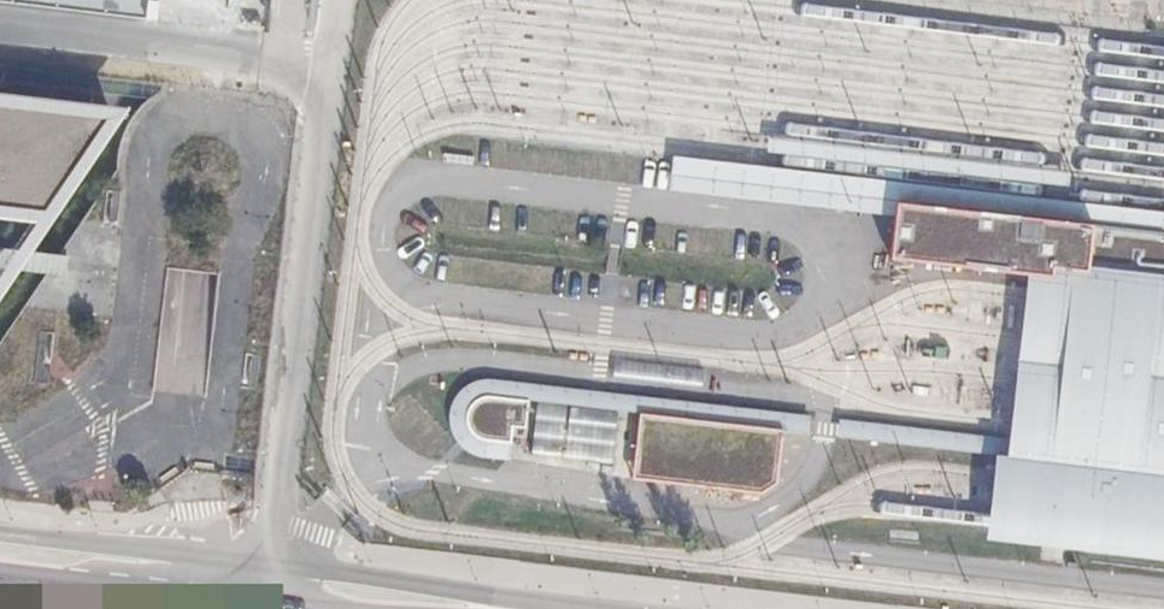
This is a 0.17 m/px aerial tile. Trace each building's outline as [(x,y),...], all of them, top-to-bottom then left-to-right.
[(0,92),(0,263),(110,105),(0,92)] [(903,259),(973,267),(979,211),(909,203),(903,259)] [(979,211),(973,267),(1021,273),(1049,276),(1028,458),(1000,454),(998,477),(993,517),(990,548),(1163,568),(1163,231),(979,211)] [(836,436),(1000,454),(1028,458),(1049,276),(1021,273),(1018,295),(1014,336),(1009,378),(1004,421),(1002,438),(838,419),(837,427),(836,436)] [(811,416),(485,378),(476,380),(465,384),(456,393),(451,405),(450,422),(453,434),(459,443),(467,450),(477,454),(508,458),(512,436),(495,435),(495,442),(487,441),(477,437),(469,431),(466,422),(465,414),(468,407),(473,401),(480,397),(491,396),(528,401),(640,414),(632,478),(651,480),(658,416),(781,430),(809,433),(811,416)] [(495,435),(512,436),(512,426),(525,427),(528,401),(491,396),(480,397),(473,401),(468,407),(465,414),(466,422),(469,431),(477,437),(487,441),(495,442),(495,435)] [(658,416),(651,480),(761,492),(776,482),(781,430),(658,416)]
